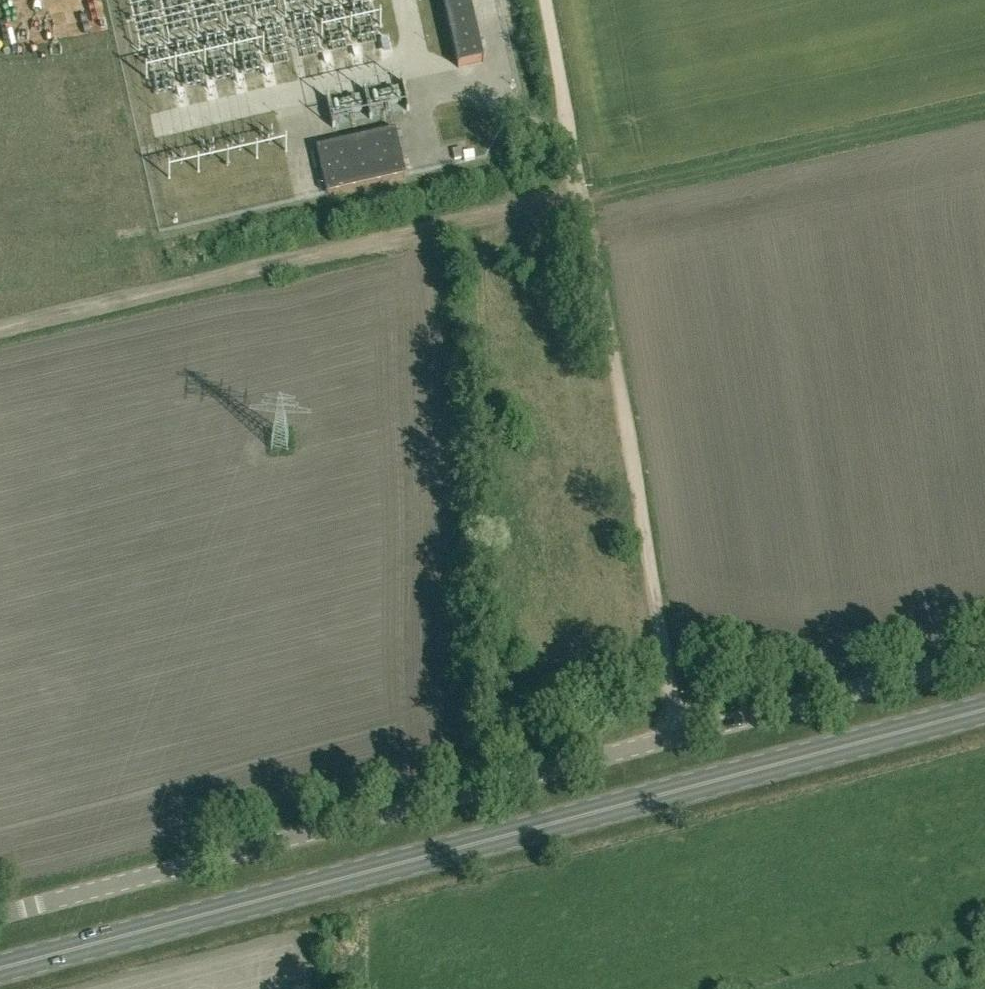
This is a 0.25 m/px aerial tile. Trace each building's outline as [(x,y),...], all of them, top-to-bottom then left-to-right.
[(484,59),(471,0),(443,0),(458,65),(484,59)] [(325,131),(408,109),(399,74),(394,55),(324,73),(329,89),(315,92),(325,131)] [(468,79),(485,83),(488,71),(471,67),(468,79)] [(289,94),(287,70),(267,71),(269,95),(289,94)] [(406,175),(395,129),(316,147),(326,194),(406,175)]
